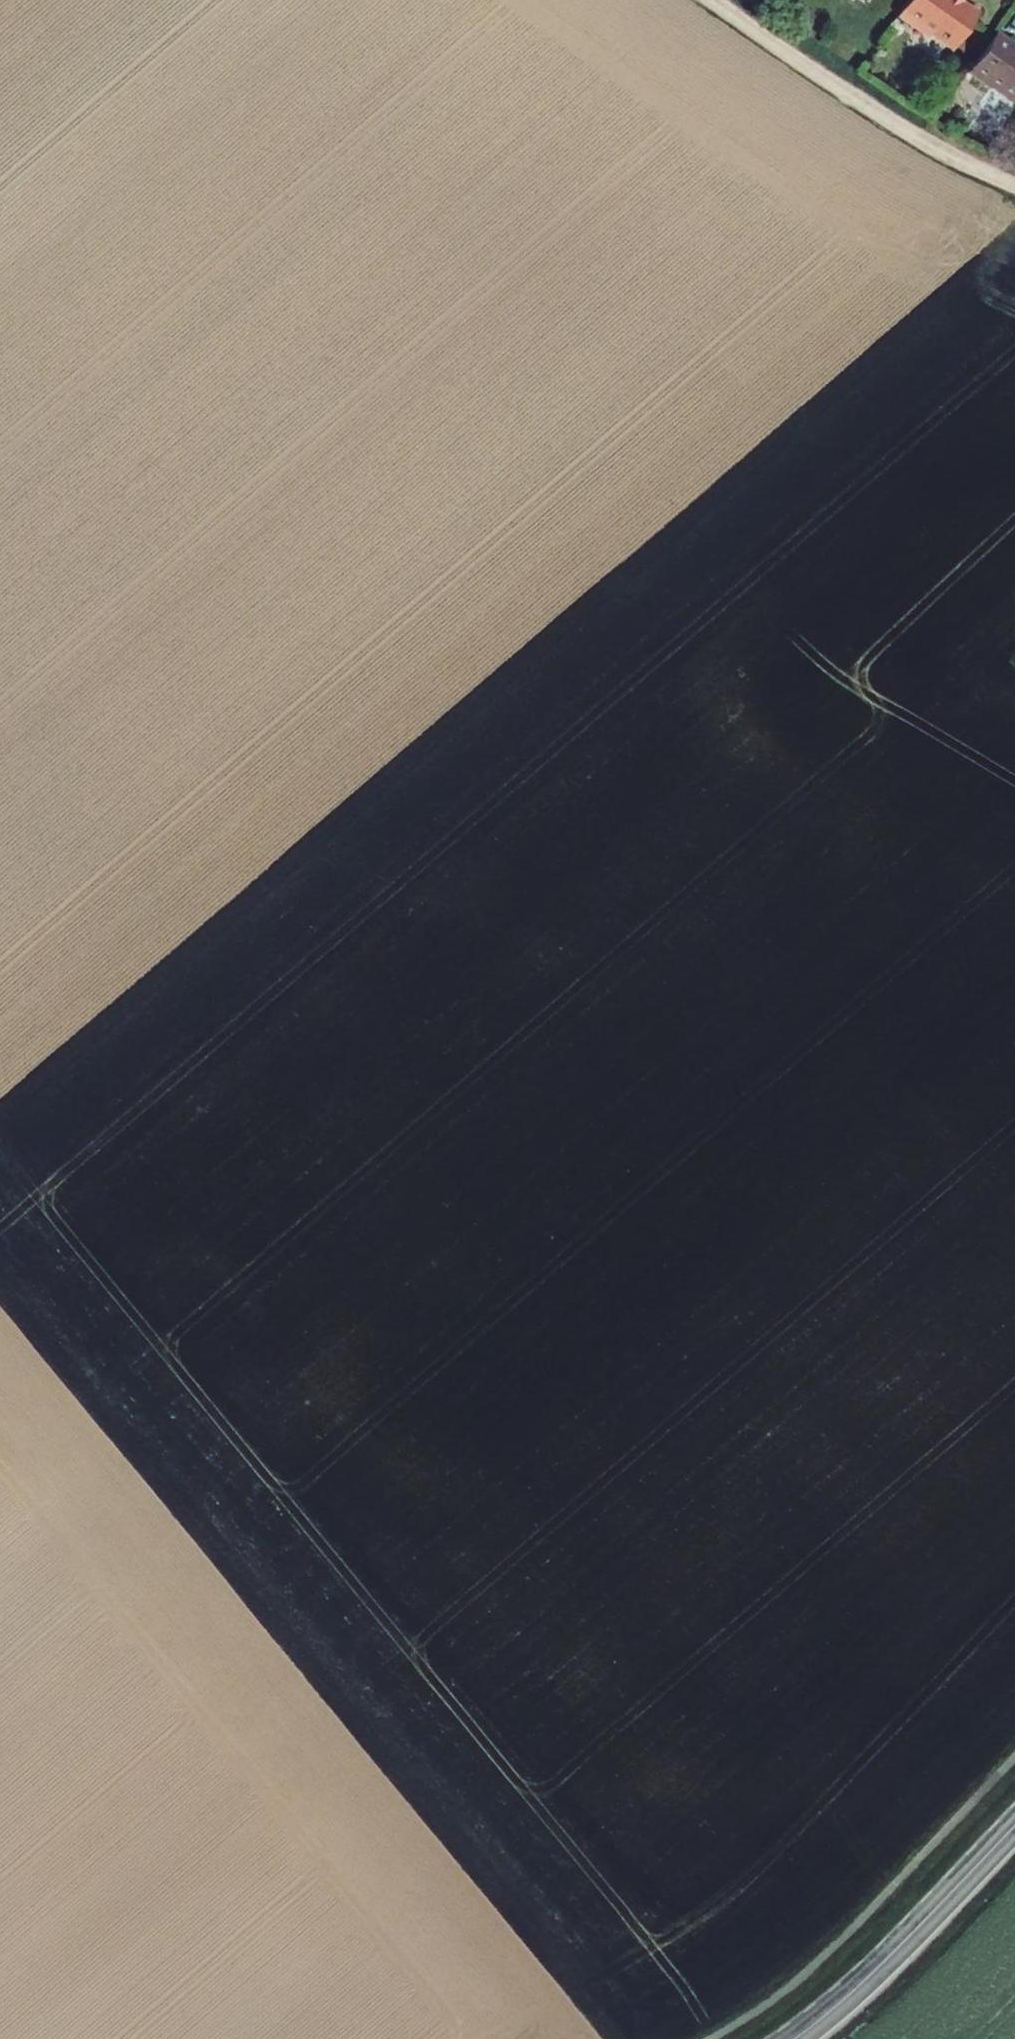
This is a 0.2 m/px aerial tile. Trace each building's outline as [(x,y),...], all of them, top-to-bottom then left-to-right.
[(896,15),(927,36),(929,33),(949,46),(954,45),(977,13),(959,0),(958,0),(957,2),(954,0),(907,0),(896,15)] [(995,30),(966,72),(989,88),(990,86),(1006,97),(1013,96),(1014,94),(1014,49),(1011,46),(1013,43),(995,30)]
